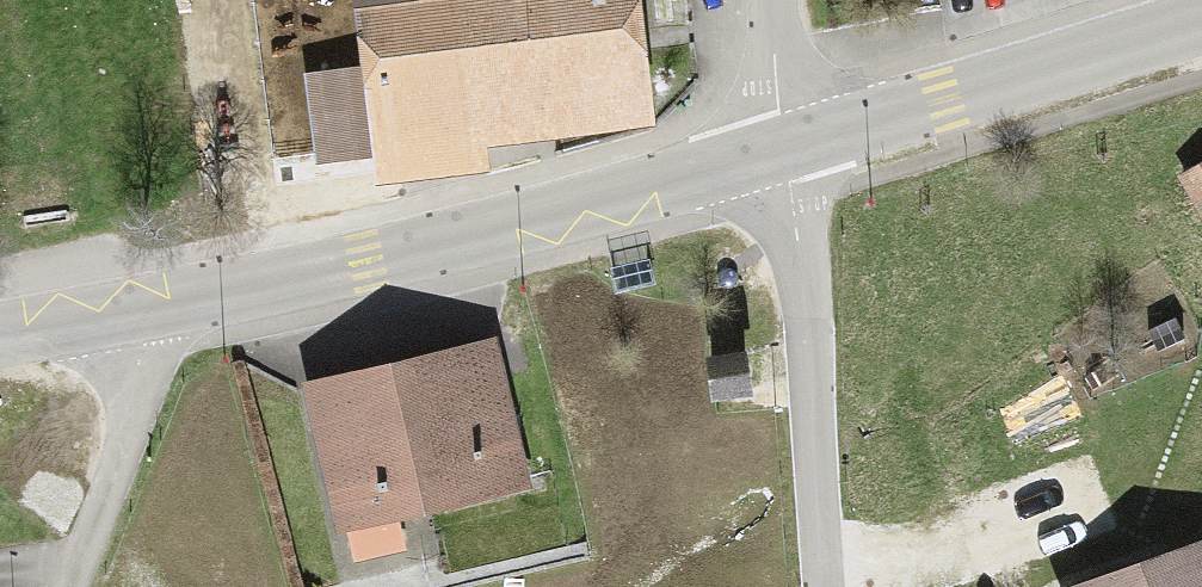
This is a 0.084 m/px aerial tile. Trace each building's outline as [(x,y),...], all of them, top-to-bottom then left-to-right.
[(368,169),(639,130),(620,0),(343,0),(368,169)] [(1178,189),(1201,229),(1201,175),(1178,189)] [(489,350),(291,391),(321,538),(519,498),(489,350)] [(1090,586),(1201,586),(1201,551),(1090,586)]
